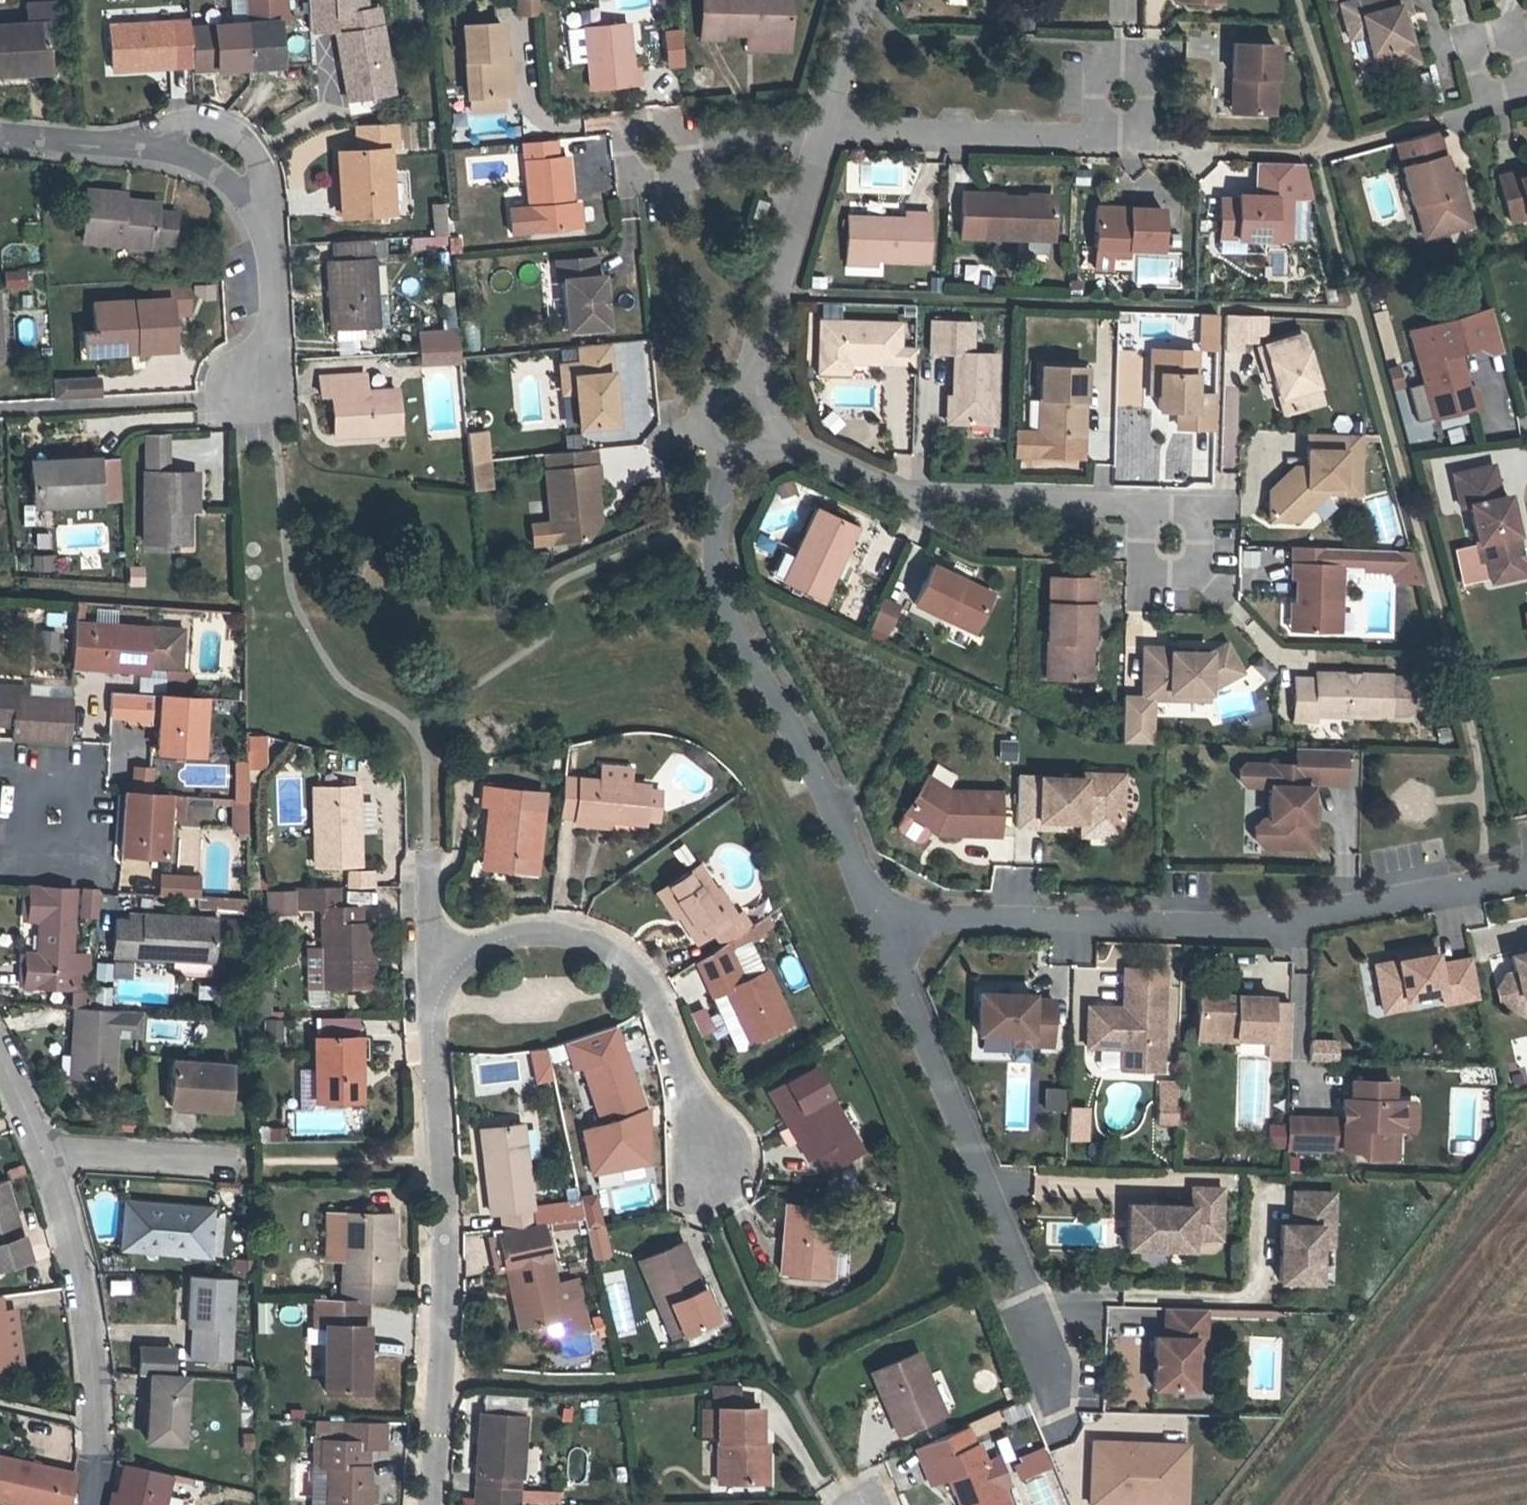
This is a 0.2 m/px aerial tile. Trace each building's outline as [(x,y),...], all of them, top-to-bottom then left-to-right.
[(342,8),(345,25),(338,26),(351,92),(394,84),(378,0),(371,0),(367,1),(367,0),(307,0),(309,28),(338,22),(336,9),(342,8)] [(515,16),(539,16),(539,0),(515,0),(515,16)] [(743,35),(790,36),(791,0),(701,0),(700,40),(723,41),(723,34),(743,35)] [(1363,32),(1359,15),(1372,12),(1369,0),(1348,0),(1339,2),(1347,36),(1363,32)] [(1388,69),(1417,61),(1411,37),(1405,39),(1399,16),(1405,15),(1409,14),(1405,0),(1369,0),(1372,12),(1359,15),(1363,32),(1367,50),(1382,47),(1388,69)] [(19,72),(19,66),(47,64),(45,24),(56,24),(55,4),(25,5),(26,23),(0,25),(0,73),(19,72)] [(1411,37),(1405,15),(1399,16),(1405,39),(1411,37)] [(112,69),(191,64),(188,21),(110,26),(112,69)] [(217,68),(280,64),(277,21),(214,25),(217,68)] [(638,71),(630,72),(626,22),(583,26),(589,88),(639,84),(638,71)] [(501,96),(504,96),(501,57),(499,24),(462,27),(467,99),(469,98),(501,96)] [(790,49),(790,36),(743,35),(743,47),(790,49)] [(1234,42),(1233,77),(1240,77),(1238,112),(1274,113),(1274,102),(1277,44),(1254,42),(1234,42)] [(1373,73),(1388,69),(1382,47),(1367,50),(1373,73)] [(510,56),(501,57),(504,96),(513,95),(510,56)] [(469,98),(470,113),(502,111),(501,96),(469,98)] [(383,100),(352,102),(353,115),(384,113),(383,100)] [(355,124),(357,149),(386,147),(397,147),(395,122),(355,124)] [(1436,131),(1394,143),(1401,166),(1443,155),(1436,131)] [(528,204),(531,230),(570,226),(568,204),(571,203),(570,200),(566,157),(556,158),(554,139),(523,142),(528,204)] [(337,150),(342,214),(395,211),(392,172),(388,172),(386,147),(357,149),(337,150)] [(1423,201),(1432,235),(1471,224),(1459,180),(1450,181),(1448,173),(1443,155),(1401,166),(1412,205),(1423,201)] [(1252,161),(1251,195),(1258,195),(1260,162),(1252,161)] [(847,162),(847,193),(909,193),(909,163),(847,162)] [(1294,163),(1260,162),(1258,195),(1251,195),(1251,202),(1238,202),(1238,197),(1220,197),(1219,227),(1235,227),(1235,237),(1289,239),(1290,197),(1306,198),(1313,198),(1304,163),(1294,163)] [(1516,173),(1518,180),(1526,177),(1526,170),(1516,173)] [(1456,171),(1448,173),(1450,181),(1459,180),(1456,171)] [(1518,180),(1516,173),(1498,178),(1510,223),(1526,218),(1526,177),(1518,180)] [(174,212),(155,210),(123,207),(124,200),(124,193),(87,189),(83,239),(153,245),(153,240),(172,242),(174,212)] [(1004,197),(1004,193),(964,193),(964,237),(1055,238),(1056,198),(1004,197)] [(1238,194),(1238,197),(1238,202),(1251,202),(1251,195),(1238,194)] [(156,203),(124,200),(123,207),(155,210),(156,203)] [(581,200),(570,200),(571,203),(568,204),(570,226),(583,225),(581,200)] [(1421,238),(1432,235),(1423,201),(1412,205),(1421,238)] [(520,231),(531,230),(528,204),(517,205),(520,231)] [(1164,247),(1164,206),(1097,205),(1097,246),(1164,247)] [(766,217),(768,209),(757,207),(753,223),(762,225),(764,217),(766,217)] [(907,210),(907,216),(849,215),(848,259),(931,260),(932,211),(907,210)] [(435,235),(447,234),(445,214),(433,215),(435,235)] [(1219,236),(1235,237),(1235,227),(1219,227),(1219,236)] [(374,294),(371,253),(370,240),(370,238),(333,240),(334,259),(328,260),(332,327),(335,327),(364,325),(368,324),(366,294),(374,294)] [(370,240),(371,253),(385,252),(384,239),(370,240)] [(606,326),(604,302),(600,303),(599,296),(603,296),(601,274),(595,274),(593,255),(553,258),(555,279),(560,279),(565,329),(606,326)] [(1114,270),(1134,270),(1134,257),(1114,257),(1114,270)] [(4,289),(25,290),(26,272),(5,271),(4,289)] [(136,341),(137,350),(173,347),(170,312),(187,311),(186,280),(151,283),(152,299),(92,303),(94,331),(95,344),(136,341)] [(193,284),(194,291),(202,297),(206,297),(205,283),(193,284)] [(386,293),(374,294),(366,294),(368,324),(388,323),(386,293)] [(1490,309),(1411,331),(1435,418),(1454,413),(1451,403),(1454,399),(1468,396),(1465,384),(1456,352),(1463,339),(1472,348),(1475,347),(1474,342),(1497,336),(1490,309)] [(1225,316),(1224,351),(1239,352),(1240,342),(1255,344),(1256,336),(1265,337),(1265,317),(1225,316)] [(819,319),(818,361),(852,362),(898,363),(899,347),(899,322),(819,319)] [(946,356),(947,323),(928,323),(928,356),(946,356)] [(946,356),(952,357),(952,354),(965,354),(966,324),(947,323),(946,356)] [(365,337),(364,325),(335,327),(336,339),(365,337)] [(417,332),(418,351),(432,350),(458,349),(456,330),(417,332)] [(82,354),(137,350),(136,341),(95,344),(94,331),(81,332),(82,354)] [(1270,366),(1275,383),(1285,418),(1309,411),(1303,394),(1317,390),(1302,336),(1259,349),(1263,367),(1270,366)] [(1474,342),(1475,347),(1499,341),(1497,336),(1474,342)] [(1472,348),(1463,339),(1456,352),(1472,348)] [(558,364),(559,378),(572,377),(574,393),(577,426),(615,423),(607,343),(577,346),(578,362),(558,364)] [(914,348),(899,347),(898,363),(913,363),(914,348)] [(432,350),(433,363),(459,362),(459,357),(458,349),(432,350)] [(419,364),(433,363),(432,350),(418,351),(419,364)] [(951,396),(950,423),(993,424),(996,355),(965,354),(952,354),(952,357),(951,396)] [(851,374),(852,362),(818,361),(818,373),(851,374)] [(1077,399),(1084,399),(1085,367),(1040,366),(1038,433),(1076,435),(1077,399)] [(1268,385),(1275,383),(1270,366),(1263,367),(1268,385)] [(1146,394),(1158,395),(1159,372),(1147,372),(1146,394)] [(1195,373),(1159,372),(1158,395),(1158,410),(1174,411),(1175,411),(1181,416),(1180,429),(1213,430),(1214,393),(1194,393),(1195,373)] [(364,373),(320,376),(321,393),(330,393),(333,434),(398,430),(395,388),(365,390),(364,373)] [(53,378),(54,398),(99,396),(97,375),(53,378)] [(561,394),(574,393),(572,377),(559,378),(561,394)] [(1478,391),(1465,384),(1468,396),(1454,399),(1451,403),(1454,413),(1482,405),(1478,391)] [(1322,407),(1317,390),(1303,394),(1309,411),(1322,407)] [(943,423),(950,423),(951,396),(944,396),(943,423)] [(1083,435),(1084,399),(1077,399),(1076,435),(1083,435)] [(833,435),(844,424),(831,410),(820,421),(833,435)] [(469,460),(487,459),(485,429),(466,431),(469,460)] [(1298,473),(1294,466),(1268,491),(1268,520),(1298,520),(1328,493),(1358,494),(1360,435),(1307,433),(1307,451),(1306,466),(1307,473),(1298,473)] [(145,437),(145,471),(166,471),(166,437),(145,437)] [(543,454),(544,471),(598,466),(596,449),(543,454)] [(29,456),(29,467),(61,465),(61,459),(60,454),(29,456)] [(113,456),(96,458),(99,500),(116,499),(113,456)] [(32,504),(99,500),(96,458),(61,459),(61,465),(29,467),(32,504)] [(490,487),(487,459),(469,460),(472,489),(490,487)] [(1486,558),(1487,562),(1490,581),(1525,574),(1517,532),(1512,533),(1509,520),(1514,519),(1508,494),(1500,495),(1494,464),(1453,473),(1460,507),(1469,505),(1477,543),(1486,541),(1490,558),(1486,558)] [(600,482),(598,466),(544,471),(551,543),(584,540),(598,521),(595,483),(600,482)] [(180,508),(187,509),(195,509),(195,471),(166,471),(145,471),(145,541),(180,542),(180,508)] [(804,565),(793,588),(819,600),(832,574),(835,566),(853,527),(815,509),(792,560),(804,565)] [(1478,564),(1487,562),(1486,558),(1490,558),(1486,541),(1477,543),(1474,544),(1478,564)] [(1295,604),(1294,634),(1337,634),(1338,565),(1326,565),(1326,548),(1290,547),(1290,565),(1290,581),(1295,581),(1295,604)] [(1339,549),(1338,565),(1362,566),(1362,550),(1339,549)] [(1415,572),(1410,552),(1362,550),(1362,566),(1362,570),(1391,571),(1415,572)] [(1240,566),(1257,567),(1258,552),(1241,551),(1240,566)] [(55,572),(55,556),(32,556),(32,572),(55,572)] [(781,582),(793,588),(804,565),(792,560),(781,582)] [(840,569),(835,566),(832,574),(842,579),(846,569),(840,569)] [(990,595),(967,584),(964,588),(957,585),(959,580),(930,566),(912,604),(973,632),(990,595)] [(1417,580),(1415,572),(1391,571),(1391,579),(1417,580)] [(964,588),(967,584),(959,580),(957,585),(964,588)] [(882,596),(866,628),(887,639),(903,607),(882,596)] [(1286,633),(1294,634),(1295,604),(1286,604),(1286,633)] [(1082,644),(1090,645),(1091,606),(1046,605),(1044,681),(1081,682),(1082,644)] [(166,665),(166,663),(167,648),(182,648),(183,628),(75,621),(72,666),(89,667),(89,665),(116,667),(116,669),(146,670),(147,664),(166,665)] [(1089,682),(1090,645),(1082,644),(1081,682),(1089,682)] [(1119,745),(1148,746),(1149,701),(1166,701),(1166,699),(1205,700),(1205,692),(1238,674),(1223,646),(1206,655),(1197,660),(1184,659),(1184,654),(1168,654),(1168,650),(1141,650),(1139,700),(1121,699),(1119,745)] [(181,664),(182,648),(167,648),(166,663),(181,664)] [(1391,675),(1358,675),(1358,678),(1346,678),(1346,675),(1314,674),(1314,681),(1294,680),(1293,721),(1315,721),(1315,716),(1390,717),(1390,715),(1412,715),(1412,677),(1391,676),(1391,675)] [(17,686),(0,685),(0,713),(14,714),(13,724),(12,737),(67,741),(70,699),(29,696),(16,696),(17,686)] [(30,686),(17,686),(16,696),(29,696),(30,686)] [(111,691),(109,716),(124,716),(124,721),(159,723),(157,752),(199,755),(203,697),(160,694),(111,691)] [(13,724),(14,714),(0,713),(0,723),(13,724)] [(247,736),(247,750),(262,749),(262,736),(247,736)] [(1002,737),(1000,739),(999,761),(1019,762),(1020,738),(1002,737)] [(262,749),(247,750),(248,767),(262,768),(262,749)] [(1298,768),(1265,767),(1264,789),(1269,790),(1268,823),(1261,822),(1253,830),(1253,842),(1260,850),(1277,850),(1314,851),(1315,824),(1309,824),(1309,809),(1310,787),(1345,788),(1346,753),(1296,751),(1296,762),(1298,762),(1298,768)] [(599,780),(631,783),(632,765),(600,762),(599,780)] [(1244,788),(1264,789),(1265,767),(1245,766),(1239,772),(1238,782),(1244,788)] [(131,792),(149,794),(150,769),(133,768),(131,792)] [(1084,816),(1084,813),(1093,813),(1093,816),(1123,817),(1124,781),(1102,780),(1103,775),(1085,774),(1085,779),(1041,777),(1039,821),(1084,823),(1084,816)] [(577,815),(611,818),(645,821),(645,816),(657,817),(660,789),(647,788),(648,784),(631,783),(599,780),(565,777),(561,814),(577,815)] [(932,830),(942,830),(941,834),(1000,836),(1002,793),(951,791),(929,777),(906,813),(932,830)] [(235,781),(236,800),(247,801),(247,781),(235,781)] [(358,862),(357,830),(357,801),(356,786),(313,787),(315,864),(358,862)] [(494,820),(490,867),(535,871),(543,792),(484,786),(483,803),(489,804),(487,819),(494,820)] [(167,795),(149,794),(131,792),(124,792),(120,853),(164,856),(166,818),(167,795)] [(181,796),(167,795),(166,818),(180,819),(181,796)] [(233,831),(238,831),(247,831),(247,801),(236,800),(232,799),(233,831)] [(373,801),(357,801),(357,830),(374,829),(373,801)] [(610,825),(611,818),(577,815),(576,822),(610,825)] [(483,866),(490,867),(494,820),(487,819),(483,866)] [(699,864),(689,870),(704,894),(714,888),(699,864)] [(351,869),(351,885),(374,884),(373,868),(358,868),(351,869)] [(717,886),(714,888),(704,894),(689,870),(658,889),(675,916),(678,913),(685,908),(695,924),(698,922),(705,934),(713,929),(721,942),(725,940),(730,937),(745,927),(748,925),(739,911),(734,914),(717,886)] [(200,899),(200,875),(159,874),(159,898),(200,899)] [(27,919),(27,918),(29,885),(21,885),(19,918),(27,919)] [(29,885),(27,918),(42,919),(42,928),(38,928),(36,952),(25,951),(23,984),(67,987),(67,989),(70,989),(84,990),(86,954),(70,954),(74,889),(29,885)] [(305,887),(306,901),(336,900),(336,886),(305,887)] [(80,913),(97,914),(98,894),(82,893),(80,913)] [(207,897),(205,906),(236,914),(239,904),(207,897)] [(358,905),(336,905),(322,905),(322,984),(371,983),(371,923),(359,923),(358,905)] [(696,940),(705,934),(698,922),(695,924),(685,908),(678,913),(696,940)] [(170,951),(212,953),(214,918),(144,914),(144,920),(115,919),(114,954),(170,958),(170,951)] [(770,923),(766,914),(748,925),(745,927),(730,937),(734,946),(750,938),(750,939),(764,933),(761,927),(770,923)] [(721,942),(696,958),(713,996),(711,996),(735,1047),(789,1022),(765,971),(744,980),(725,940),(721,942)] [(1396,962),(1374,966),(1380,998),(1402,994),(1403,999),(1405,999),(1440,993),(1442,1005),(1478,998),(1470,960),(1436,966),(1433,949),(1414,952),(1415,958),(1396,962)] [(212,960),(212,953),(170,951),(170,958),(212,960)] [(1395,956),(1396,962),(1415,958),(1414,952),(1395,956)] [(778,959),(789,990),(805,984),(794,953),(778,959)] [(1510,957),(1513,973),(1504,975),(1495,990),(1497,1000),(1511,1009),(1519,998),(1526,996),(1526,953),(1510,957)] [(1164,987),(1127,986),(1126,1008),(1123,1008),(1088,1007),(1087,1047),(1122,1048),(1128,1048),(1127,1070),(1161,1071),(1164,987)] [(69,1006),(73,1006),(91,1007),(92,991),(84,990),(70,989),(69,1006)] [(980,993),(978,1033),(1013,1034),(1030,1034),(1030,1044),(1052,1045),(1053,1000),(1032,999),(1033,994),(980,993)] [(1402,994),(1380,998),(1383,1012),(1406,1008),(1405,999),(1403,999),(1402,994)] [(1271,998),(1198,995),(1197,1031),(1234,1032),(1234,1038),(1269,1040),(1270,1003),(1271,998)] [(1511,1009),(1521,1016),(1526,1007),(1526,996),(1519,998),(1511,1009)] [(1290,1004),(1270,1003),(1269,1040),(1268,1056),(1288,1056),(1290,1004)] [(117,1009),(91,1007),(73,1006),(70,1075),(113,1077),(117,1009)] [(689,1013),(699,1038),(717,1031),(707,1006),(689,1013)] [(1197,1031),(1196,1039),(1234,1040),(1234,1038),(1234,1032),(1197,1031)] [(1030,1034),(1013,1034),(1013,1044),(1030,1044),(1030,1034)] [(316,1099),(320,1099),(359,1098),(358,1035),(315,1036),(315,1068),(316,1099)] [(1335,1043),(1309,1042),(1308,1061),(1335,1062),(1335,1043)] [(548,1047),(528,1050),(533,1085),(552,1082),(548,1047)] [(623,1050),(582,1064),(602,1121),(596,1123),(602,1140),(642,1127),(637,1110),(643,1108),(623,1050)] [(500,1055),(502,1076),(531,1073),(528,1051),(500,1055)] [(228,1108),(231,1065),(173,1061),(170,1104),(228,1108)] [(810,1066),(769,1091),(807,1156),(816,1151),(826,1168),(859,1150),(810,1066)] [(321,1109),(320,1099),(316,1099),(315,1068),(301,1069),(302,1109),(321,1109)] [(1341,1120),(1298,1118),(1297,1148),(1361,1151),(1361,1158),(1383,1158),(1384,1129),(1395,1129),(1399,1130),(1400,1102),(1390,1102),(1390,1083),(1351,1081),(1350,1100),(1342,1100),(1341,1120)] [(1045,1087),(1042,1109),(1064,1112),(1066,1089),(1045,1087)] [(1177,1101),(1159,1100),(1158,1122),(1176,1123),(1177,1101)] [(1411,1102),(1400,1102),(1399,1130),(1410,1130),(1411,1102)] [(1067,1141),(1089,1142),(1090,1106),(1068,1106),(1067,1141)] [(1298,1118),(1286,1118),(1285,1148),(1297,1148),(1298,1118)] [(1268,1122),(1267,1149),(1284,1149),(1284,1122),(1268,1122)] [(501,1210),(503,1227),(510,1226),(548,1221),(547,1209),(539,1210),(539,1213),(532,1214),(531,1206),(521,1123),(481,1128),(491,1212),(501,1210)] [(285,1143),(286,1129),(259,1127),(258,1141),(285,1143)] [(1384,1129),(1383,1158),(1394,1159),(1395,1129),(1384,1129)] [(27,1252),(5,1180),(0,1182),(0,1261),(27,1252)] [(1126,1247),(1190,1249),(1191,1237),(1219,1239),(1222,1188),(1191,1187),(1191,1205),(1127,1203),(1126,1247)] [(1280,1224),(1278,1280),(1317,1281),(1318,1244),(1319,1226),(1331,1227),(1333,1194),(1293,1192),(1291,1224),(1280,1224)] [(806,1197),(805,1205),(787,1204),(781,1269),(830,1274),(836,1208),(823,1206),(823,1199),(806,1197)] [(126,1201),(125,1207),(177,1211),(177,1205),(126,1201)] [(579,1201),(531,1206),(532,1214),(539,1213),(539,1210),(547,1209),(548,1221),(550,1221),(574,1218),(581,1217),(579,1201)] [(209,1254),(209,1250),(211,1217),(212,1207),(177,1205),(177,1211),(125,1207),(122,1247),(209,1254)] [(326,1259),(343,1259),(344,1213),(326,1213),(326,1259)] [(392,1214),(365,1214),(344,1213),(343,1259),(342,1292),(332,1292),(332,1299),(364,1300),(391,1300),(392,1214)] [(221,1218),(211,1217),(209,1250),(219,1251),(221,1218)] [(550,1221),(551,1228),(575,1225),(574,1218),(550,1221)] [(511,1234),(543,1230),(551,1228),(550,1221),(548,1221),(510,1226),(511,1234)] [(498,1227),(512,1292),(520,1291),(527,1325),(560,1318),(568,1317),(570,1327),(584,1324),(579,1297),(559,1301),(555,1284),(543,1230),(511,1234),(510,1226),(503,1227),(498,1227)] [(1331,1244),(1331,1227),(1319,1226),(1318,1244),(1331,1244)] [(669,1303),(682,1331),(714,1317),(681,1242),(640,1260),(660,1307),(669,1303)] [(235,1278),(254,1279),(254,1261),(235,1261),(235,1278)] [(187,1324),(191,1324),(200,1325),(199,1357),(229,1358),(233,1278),(190,1275),(187,1324)] [(575,1280),(555,1284),(559,1301),(579,1297),(575,1280)] [(605,1282),(611,1327),(626,1325),(620,1280),(605,1282)] [(520,1326),(527,1325),(520,1291),(512,1292),(520,1326)] [(14,1308),(2,1311),(0,1295),(0,1367),(23,1363),(14,1308)] [(364,1390),(364,1300),(332,1299),(313,1299),(313,1325),(325,1325),(326,1390),(364,1390)] [(272,1303),(257,1303),(257,1332),(271,1333),(272,1303)] [(672,1336),(682,1331),(669,1303),(660,1307),(672,1336)] [(1152,1386),(1192,1387),(1193,1356),(1193,1338),(1203,1338),(1204,1307),(1164,1306),(1163,1336),(1153,1336),(1152,1386)] [(1128,1332),(1129,1309),(1106,1308),(1106,1332),(1128,1332)] [(372,1312),(372,1347),(409,1346),(409,1312),(372,1312)] [(562,1329),(570,1327),(568,1317),(560,1318),(562,1329)] [(189,1356),(199,1357),(200,1325),(191,1324),(189,1356)] [(1203,1357),(1203,1338),(1193,1338),(1193,1356),(1203,1357)] [(141,1345),(139,1374),(150,1375),(157,1375),(159,1346),(141,1345)] [(159,1346),(157,1375),(173,1376),(175,1347),(159,1346)] [(898,1432),(943,1413),(917,1352),(872,1371),(898,1432)] [(180,1441),(185,1377),(173,1376),(157,1375),(150,1375),(146,1439),(180,1441)] [(713,1385),(713,1410),(719,1410),(720,1407),(719,1401),(739,1401),(739,1385),(713,1385)] [(759,1482),(759,1446),(759,1407),(748,1407),(720,1407),(719,1410),(713,1410),(703,1410),(703,1433),(719,1433),(719,1481),(759,1482)] [(478,1473),(502,1474),(501,1486),(477,1484),(476,1504),(478,1504),(518,1504),(518,1475),(520,1475),(523,1415),(480,1413),(477,1473),(478,1473)] [(322,1440),(321,1465),(312,1465),(312,1504),(365,1504),(365,1499),(372,1499),(373,1485),(366,1485),(366,1465),(359,1465),(359,1445),(369,1445),(382,1446),(383,1421),(345,1420),(345,1440),(322,1440)] [(955,1490),(961,1487),(966,1500),(960,1502),(961,1504),(1009,1504),(1001,1486),(992,1490),(981,1463),(984,1461),(977,1444),(973,1446),(965,1427),(915,1447),(930,1482),(947,1476),(953,1491),(955,1490)] [(1091,1439),(1091,1445),(1186,1449),(1186,1443),(1091,1439)] [(310,1465),(312,1465),(321,1465),(322,1440),(310,1440),(310,1465)] [(369,1465),(369,1445),(359,1445),(359,1465),(366,1465),(369,1465)] [(1108,1504),(1109,1489),(1162,1492),(1161,1501),(1184,1502),(1186,1449),(1091,1445),(1088,1503),(1108,1504)] [(27,1504),(66,1504),(74,1471),(0,1455),(0,1499),(27,1504)] [(1027,1474),(1047,1466),(1043,1456),(1024,1464),(1027,1474)] [(171,1473),(125,1463),(118,1493),(117,1501),(111,1500),(110,1504),(164,1504),(171,1473)] [(478,1473),(477,1484),(501,1486),(502,1474),(478,1473)] [(197,1498),(201,1483),(175,1476),(171,1491),(197,1498)] [(955,1490),(960,1502),(966,1500),(961,1487),(955,1490)] [(1108,1504),(1139,1504),(1184,1504),(1184,1502),(1161,1501),(1162,1492),(1109,1489),(1108,1504)]
